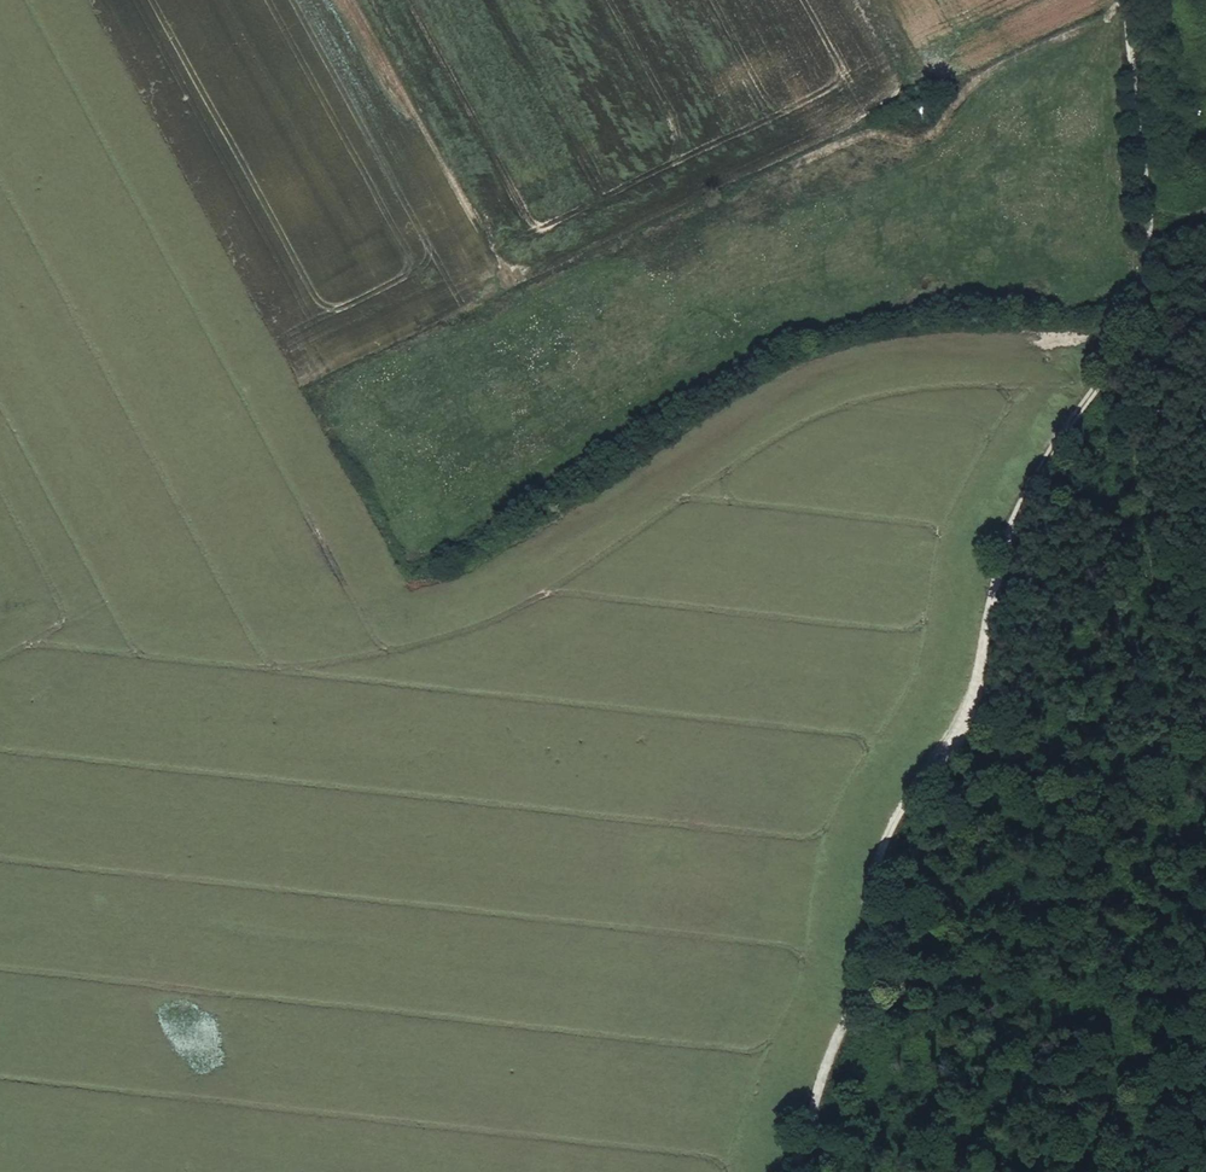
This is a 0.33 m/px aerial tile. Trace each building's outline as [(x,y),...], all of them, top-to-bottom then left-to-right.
[(921,112),(906,117),(909,127),(924,122),(921,112)]
